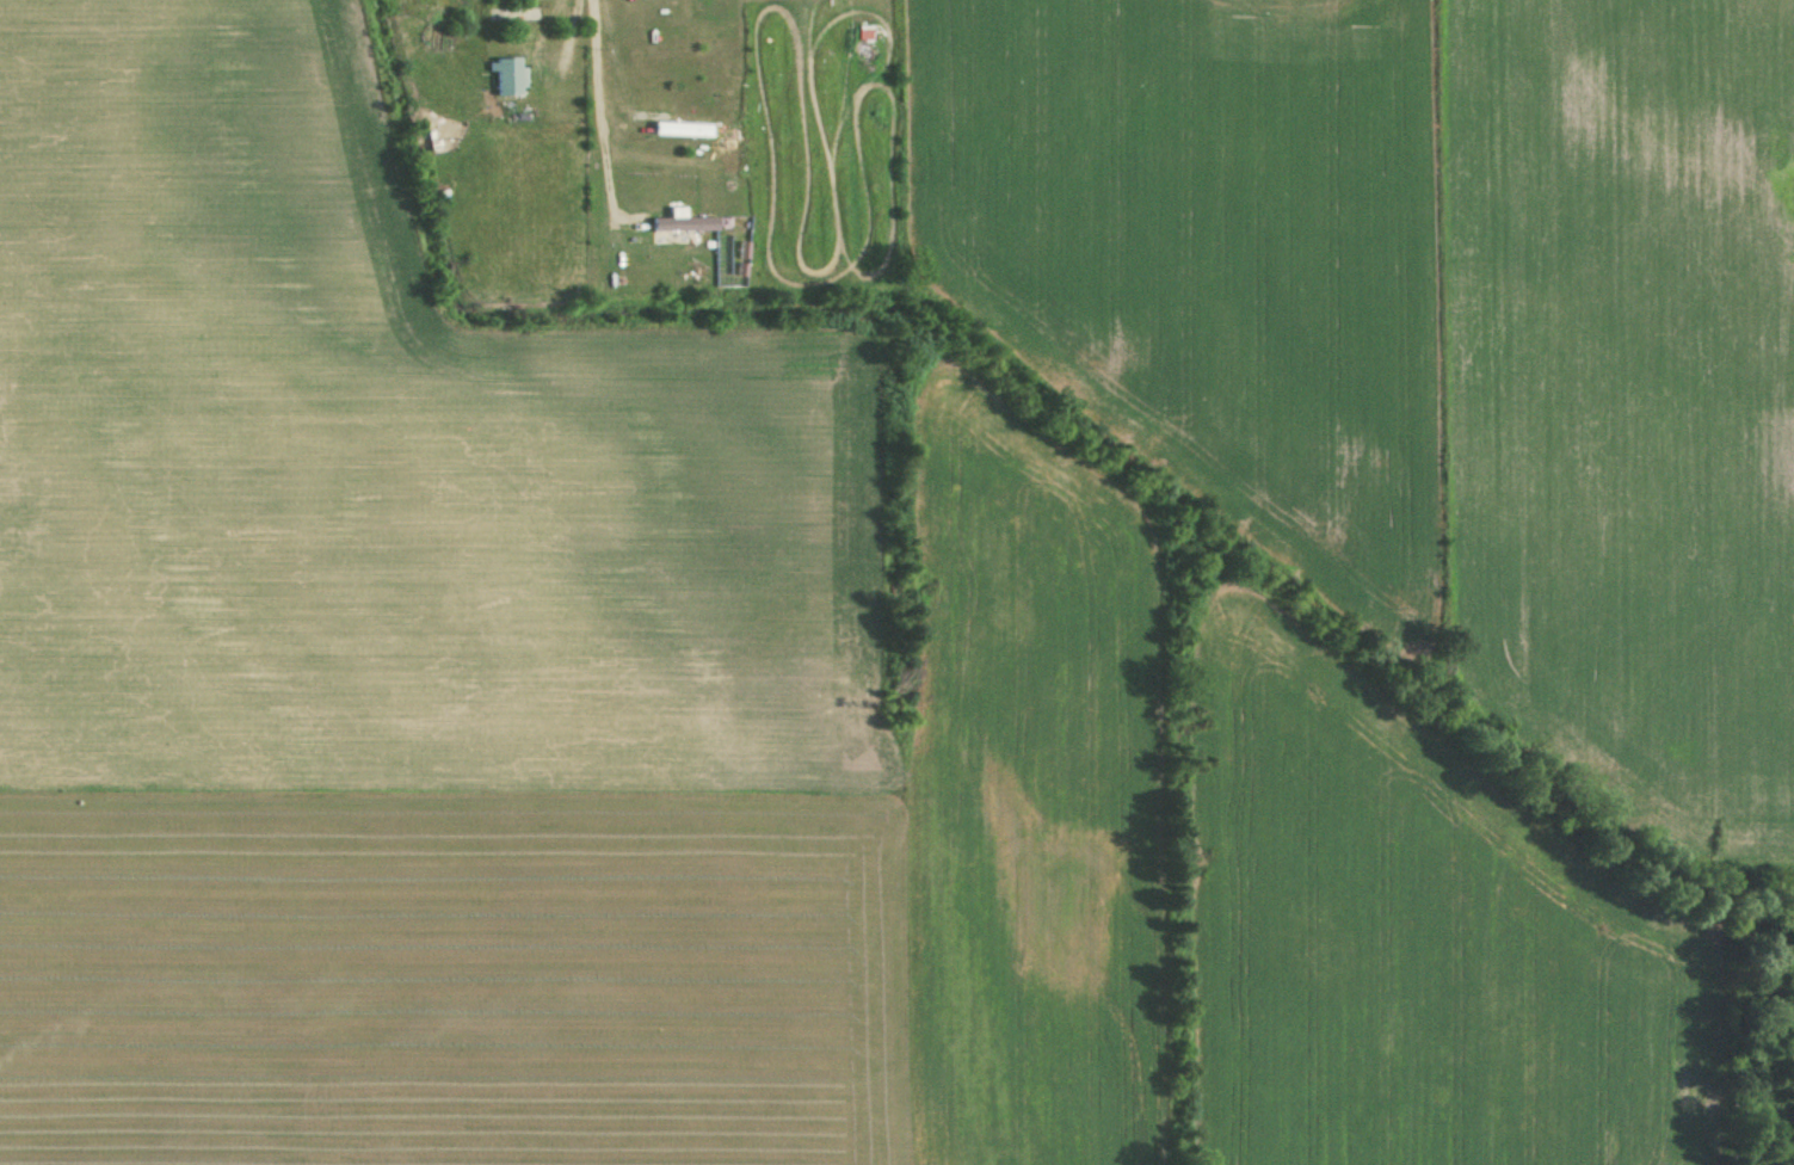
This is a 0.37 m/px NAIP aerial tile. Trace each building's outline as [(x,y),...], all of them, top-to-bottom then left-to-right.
[(519,97),(519,59),(496,59),(496,97),(519,97)] [(875,106),(865,106),(864,130),(875,130),(875,106)] [(653,137),(708,137),(708,125),(653,125),(653,137)] [(685,233),(652,233),(652,244),(701,244),(701,229),(685,229),(685,233)] [(688,260),(688,269),(704,269),(704,260),(688,260)]
